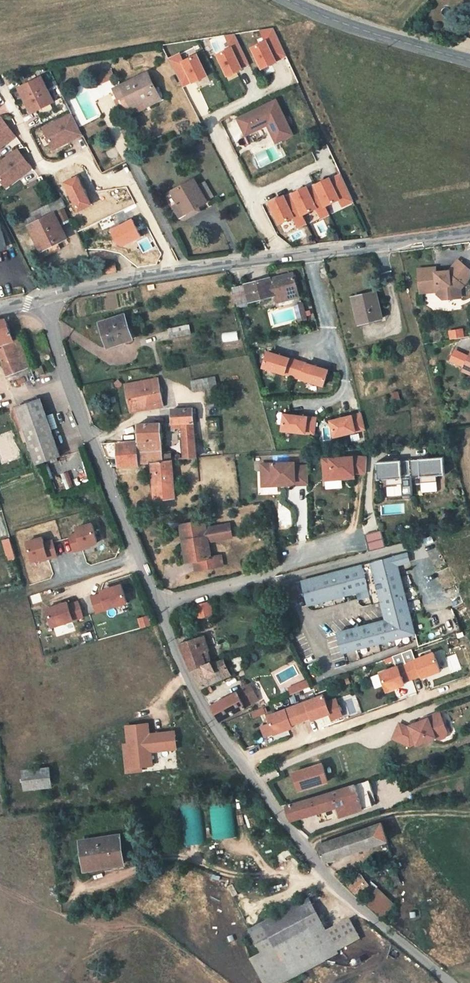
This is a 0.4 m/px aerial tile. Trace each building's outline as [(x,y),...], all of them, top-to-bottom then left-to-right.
[(259,30),(264,41),(250,48),(261,70),(287,57),(272,28),(259,30)] [(226,77),(250,66),(234,34),(224,36),(231,48),(215,56),(226,77)] [(195,54),(183,60),(179,53),(168,59),(182,87),(206,75),(195,54)] [(104,73),(107,79),(116,76),(118,80),(121,79),(116,67),(104,73)] [(126,105),(129,103),(147,95),(151,104),(165,98),(152,70),(120,85),(124,93),(121,95),(126,105)] [(47,89),(41,76),(18,87),(24,100),(30,112),(53,102),(47,89)] [(151,104),(147,95),(129,103),(131,107),(137,105),(139,109),(151,104)] [(238,121),(246,139),(270,129),(277,145),(296,136),(281,101),(238,121)] [(48,150),(77,136),(67,116),(38,129),(48,150)] [(39,118),(26,121),(28,128),(40,125),(39,118)] [(3,119),(0,121),(0,148),(15,138),(3,119)] [(17,151),(0,163),(0,184),(3,189),(30,171),(17,151)] [(306,224),(302,216),(315,210),(319,220),(328,215),(324,207),(338,200),(341,208),(353,202),(340,174),(329,179),(329,177),(321,181),(306,188),(305,187),(299,190),(284,197),(283,195),(276,199),(267,203),(278,225),(292,218),(297,228),(306,224)] [(77,176),(63,183),(76,211),(90,205),(77,176)] [(198,187),(194,179),(171,189),(170,187),(164,190),(170,204),(171,204),(172,203),(176,201),(182,214),(196,207),(205,203),(205,202),(198,187)] [(207,183),(198,187),(205,202),(214,198),(207,183)] [(177,216),(182,214),(176,201),(172,203),(177,216)] [(65,240),(53,217),(29,228),(42,251),(65,240)] [(130,219),(110,230),(119,247),(140,236),(130,219)] [(469,270),(456,260),(447,272),(435,273),(434,269),(418,271),(420,293),(436,292),(437,296),(442,299),(455,298),(454,290),(459,289),(469,276),(469,270)] [(293,275),(282,278),(282,277),(272,279),(272,278),(234,289),(238,305),(277,295),(278,300),(298,295),(293,275)] [(379,318),(373,293),(352,298),(357,323),(379,318)] [(301,304),(295,306),(300,321),(306,319),(301,304)] [(7,379),(30,370),(18,342),(13,343),(2,319),(0,319),(0,362),(7,379)] [(100,351),(124,344),(117,320),(93,327),(100,351)] [(168,328),(171,338),(191,333),(189,323),(168,328)] [(463,329),(449,331),(450,338),(463,337),(463,329)] [(322,388),(327,370),(267,351),(261,369),(322,388)] [(469,357),(457,351),(452,363),(464,369),(469,357)] [(216,375),(191,380),(193,391),(218,387),(216,375)] [(155,386),(124,392),(129,421),(134,420),(162,415),(160,407),(155,386)] [(205,392),(190,394),(193,402),(206,400),(205,392)] [(34,466),(58,458),(42,400),(17,406),(23,430),(19,431),(22,441),(26,440),(34,466)] [(364,431),(360,413),(328,420),(332,438),(364,431)] [(313,435),(315,418),(282,414),(281,432),(313,435)] [(171,435),(177,434),(180,434),(179,421),(170,422),(171,435)] [(179,421),(180,434),(191,434),(190,421),(179,421)] [(177,434),(179,472),(193,471),(191,434),(180,434),(177,434)] [(133,453),(135,473),(149,473),(157,472),(157,462),(157,435),(133,435),(133,451),(133,453)] [(133,453),(120,453),(121,473),(135,473),(133,453)] [(366,457),(352,457),(322,459),(324,482),(353,479),(353,474),(365,474),(366,457)] [(378,480),(386,480),(387,497),(402,496),(401,479),(421,477),(422,492),(437,491),(436,476),(443,476),(442,459),(377,463),(378,480)] [(157,472),(149,473),(150,497),(146,498),(147,511),(167,510),(164,473),(164,462),(157,462),(157,472)] [(261,464),(262,487),(307,485),(306,465),(293,466),(293,463),(261,464)] [(179,524),(182,541),(188,540),(191,560),(194,560),(196,571),(222,564),(220,554),(210,556),(207,541),(221,538),(218,524),(204,527),(202,520),(179,524)] [(227,522),(218,524),(221,538),(231,536),(227,522)] [(75,528),(77,534),(69,536),(74,551),(96,545),(90,524),(75,528)] [(366,543),(368,551),(384,547),(380,533),(365,536),(366,543)] [(52,540),(44,542),(43,538),(26,543),(32,563),(56,556),(52,540)] [(186,561),(191,560),(188,540),(182,541),(186,561)] [(393,555),(396,564),(408,560),(405,551),(393,555)] [(374,579),(380,601),(385,620),(338,635),(343,652),(415,631),(396,564),(393,555),(393,554),(300,581),(307,606),(353,593),(355,599),(369,596),(367,589),(368,588),(367,581),(374,579)] [(367,589),(369,596),(371,604),(380,601),(374,579),(367,581),(368,588),(367,589)] [(95,613),(105,609),(105,610),(126,603),(120,585),(99,592),(100,594),(90,597),(95,613)] [(77,602),(66,606),(65,603),(45,609),(52,629),(72,622),(71,621),(82,618),(77,602)] [(217,620),(212,606),(198,610),(202,625),(217,620)] [(204,691),(237,672),(238,671),(229,655),(219,660),(213,663),(206,653),(213,649),(206,636),(180,648),(183,655),(189,665),(192,672),(197,681),(204,691)] [(213,663),(219,660),(213,649),(206,653),(213,663)] [(432,653),(414,660),(411,650),(392,657),(396,667),(378,674),(385,693),(404,686),(402,683),(420,676),(421,678),(439,672),(432,653)] [(251,660),(247,653),(238,656),(242,667),(250,664),(249,661),(251,660)] [(306,681),(288,688),(291,695),(309,687),(306,681)] [(243,688),(245,692),(243,693),(246,701),(257,696),(250,684),(243,688)] [(211,707),(221,721),(248,705),(246,701),(243,693),(245,692),(243,688),(211,707)] [(266,716),(269,723),(260,727),(264,737),(274,734),(274,735),(291,728),(290,726),(310,719),(310,720),(328,714),(331,721),(342,716),(335,699),(324,703),(321,695),(266,716)] [(259,699),(257,696),(246,701),(248,705),(259,699)] [(262,708),(251,712),(254,718),(265,713),(262,708)] [(409,730),(399,726),(393,740),(410,748),(417,745),(417,746),(436,739),(440,741),(445,738),(448,734),(439,714),(427,719),(428,720),(410,728),(410,729),(409,730)] [(151,734),(151,724),(125,726),(127,744),(123,744),(127,775),(155,773),(153,754),(178,751),(175,731),(151,734)] [(321,764),(292,774),(298,792),(327,783),(321,764)] [(46,778),(17,781),(19,800),(48,797),(46,778)] [(366,781),(285,807),(289,821),(335,805),(339,816),(374,804),(366,781)] [(322,862),(385,842),(378,823),(315,842),(322,861),(322,862)] [(99,865),(121,862),(117,832),(79,838),(82,859),(98,857),(99,865)] [(98,857),(82,859),(82,867),(99,865),(98,857)] [(385,869),(393,882),(399,878),(391,866),(385,869)] [(348,882),(360,895),(369,887),(356,874),(348,882)] [(383,917),(393,905),(375,887),(364,898),(383,917)] [(309,901),(255,932),(268,954),(256,961),(269,982),(291,982),(339,956),(309,901)]
